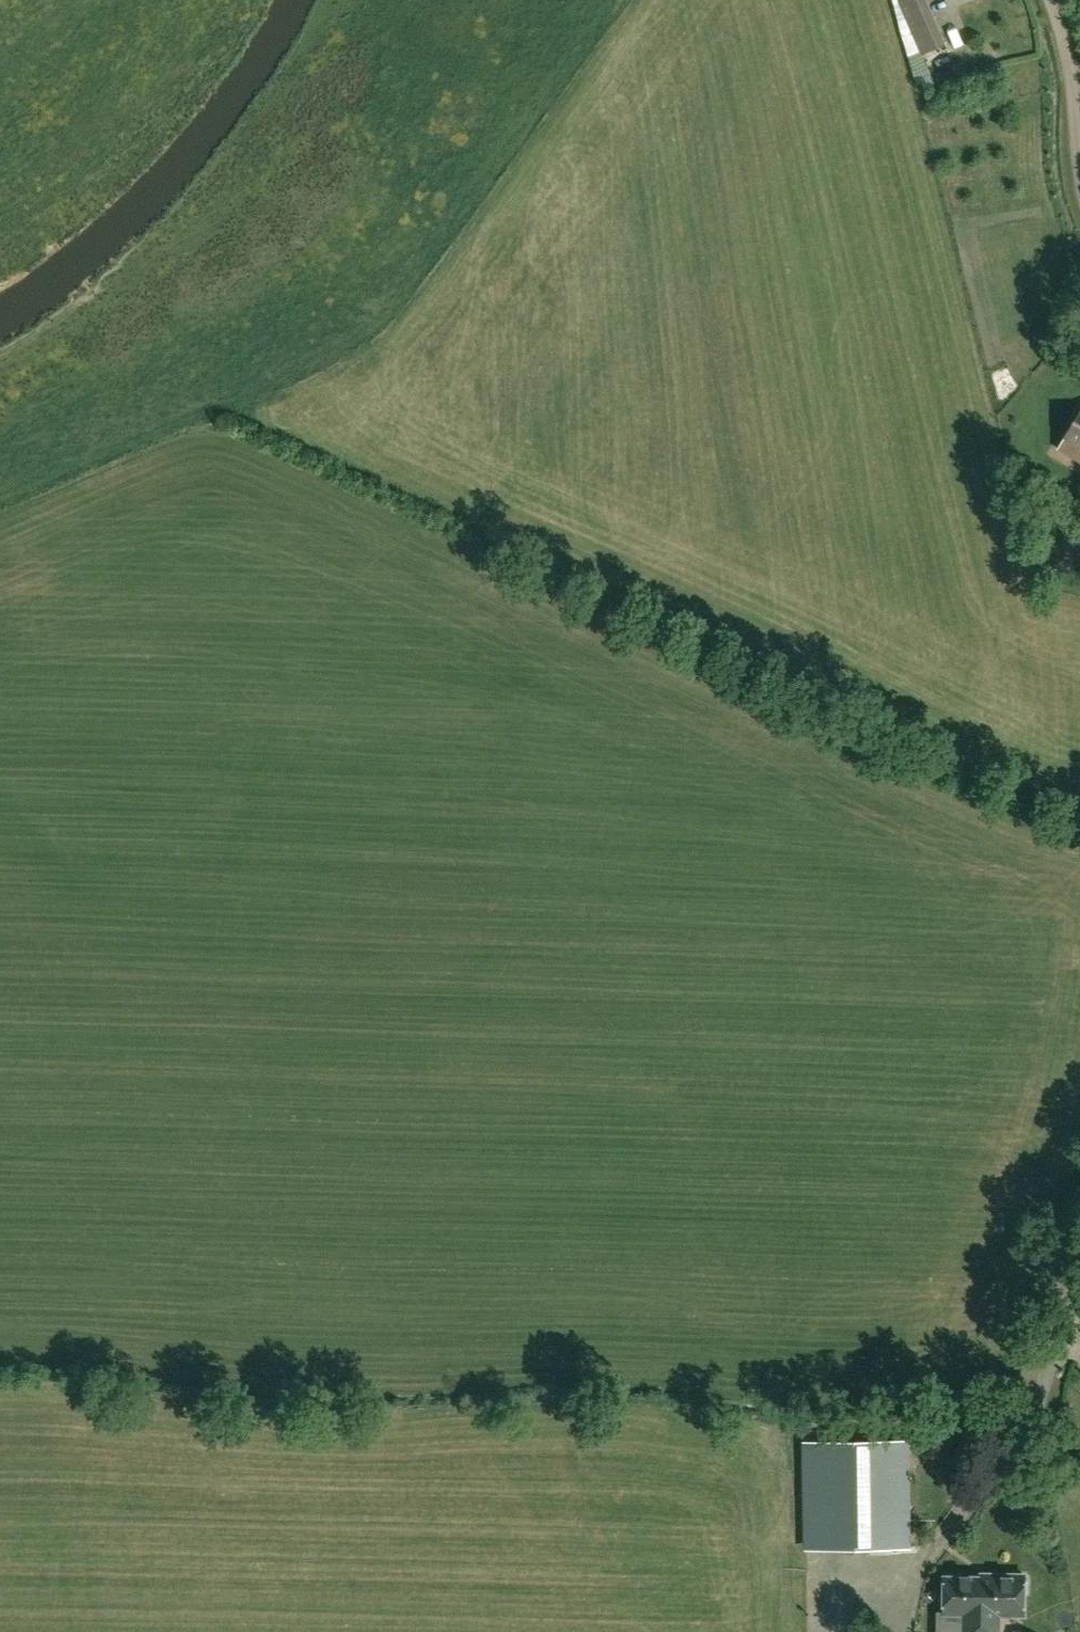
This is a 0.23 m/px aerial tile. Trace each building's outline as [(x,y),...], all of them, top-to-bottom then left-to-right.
[(945,44),(926,0),(902,0),(900,1),(922,53),(945,44)] [(1058,448),(1079,460),(1079,412),(1058,448)] [(808,1547),(909,1545),(907,1440),(806,1442),(808,1547)] [(1000,1615),(1024,1615),(1024,1593),(1028,1593),(1028,1579),(1024,1579),(1024,1574),(991,1574),(991,1577),(963,1577),(963,1573),(948,1573),(948,1577),(945,1577),(944,1614),(964,1615),(964,1631),(1000,1631),(1000,1615)]
